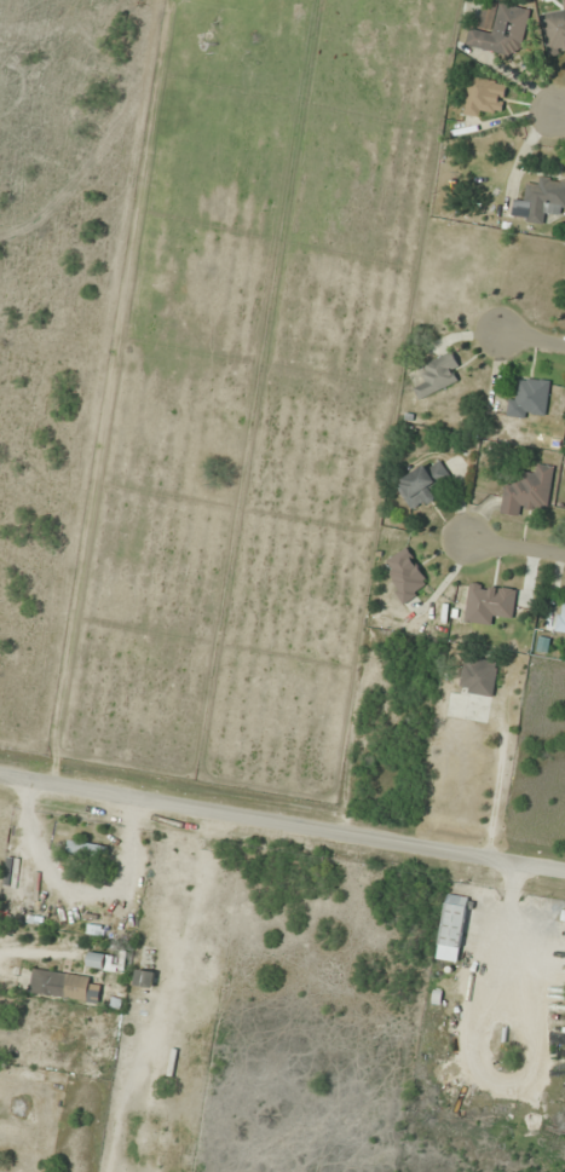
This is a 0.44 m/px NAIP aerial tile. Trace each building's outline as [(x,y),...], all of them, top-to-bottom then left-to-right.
[(495,0),(486,0),(481,25),(471,23),(466,44),(520,56),(531,8),(495,0)] [(564,10),(541,13),(547,54),(564,52),(564,0),(563,0),(564,10)] [(491,109),(502,111),(507,82),(470,76),(464,112),(489,117),(491,109)] [(539,175),(538,185),(526,183),(522,221),(544,223),(546,211),(564,213),(564,178),(539,175)] [(452,370),(460,366),(452,351),(419,367),(425,381),(414,387),(420,398),(456,380),(452,370)] [(523,390),(510,389),(508,415),(546,418),(550,380),(524,378),(523,390)] [(450,476),(436,456),(395,484),(414,511),(435,496),(431,490),(450,476)] [(554,465),(532,462),(531,472),(518,471),(516,483),(505,481),(500,512),(522,515),(523,506),(548,509),(554,465)] [(387,579),(398,584),(394,594),(415,603),(429,567),(396,554),(387,579)] [(465,620),(498,625),(499,613),(514,615),(517,588),(470,582),(465,620)] [(555,629),(564,631),(564,603),(560,602),(555,629)] [(459,690),(492,696),(498,661),(465,655),(459,690)] [(108,856),(108,844),(68,841),(67,853),(108,856)] [(459,962),(471,897),(448,893),(436,958),(459,962)] [(88,967),(105,968),(106,953),(90,952),(88,967)] [(98,1003),(102,978),(33,967),(30,993),(98,1003)] [(153,988),(156,972),(138,968),(134,984),(153,988)]
